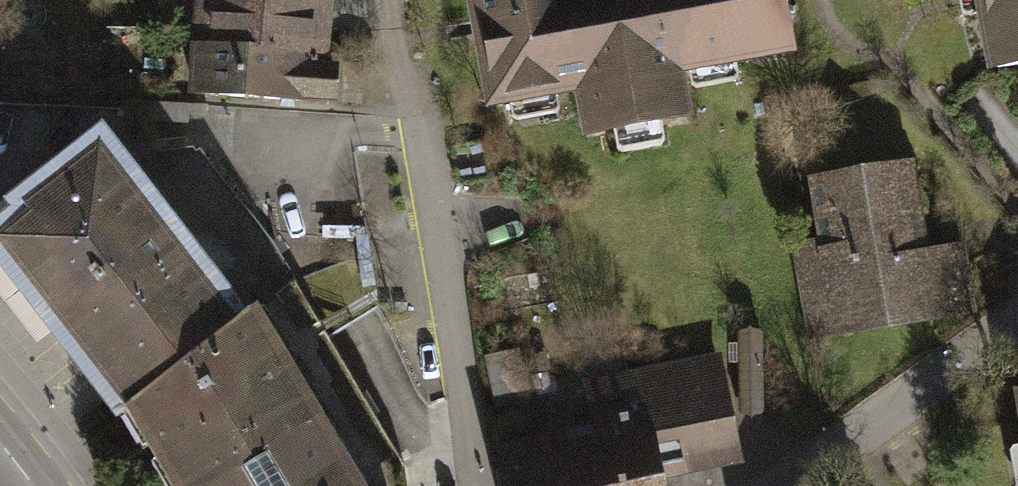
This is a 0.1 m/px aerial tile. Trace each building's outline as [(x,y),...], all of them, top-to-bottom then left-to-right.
[(197,60),(337,71),(338,53),(320,52),(324,0),(265,0),(262,0),(202,0),(197,60)] [(793,84),(778,0),(572,0),(456,0),(481,141),(569,126),(574,157),(692,137),(686,103),(793,84)] [(985,103),(1017,97),(1017,0),(967,0),(985,103)] [(194,104),(334,115),(337,71),(197,60),(194,104)] [(125,414),(135,406),(243,323),(144,196),(104,145),(23,208),(29,216),(0,238),(0,254),(125,414)] [(200,153),(144,196),(243,323),(250,316),(298,281),(277,253),(200,153)] [(910,159),(808,175),(817,234),(794,238),(811,339),(972,313),(960,241),(924,247),(910,159)] [(250,316),(353,485),(409,485),(407,471),(298,281),(250,316)] [(183,485),(353,485),(250,316),(243,323),(135,406),(183,485)] [(518,363),(483,370),(492,415),(527,408),(518,363)] [(704,465),(701,450),(734,443),(718,365),(584,391),(595,445),(495,465),(499,485),(661,485),(659,474),(704,465)]
